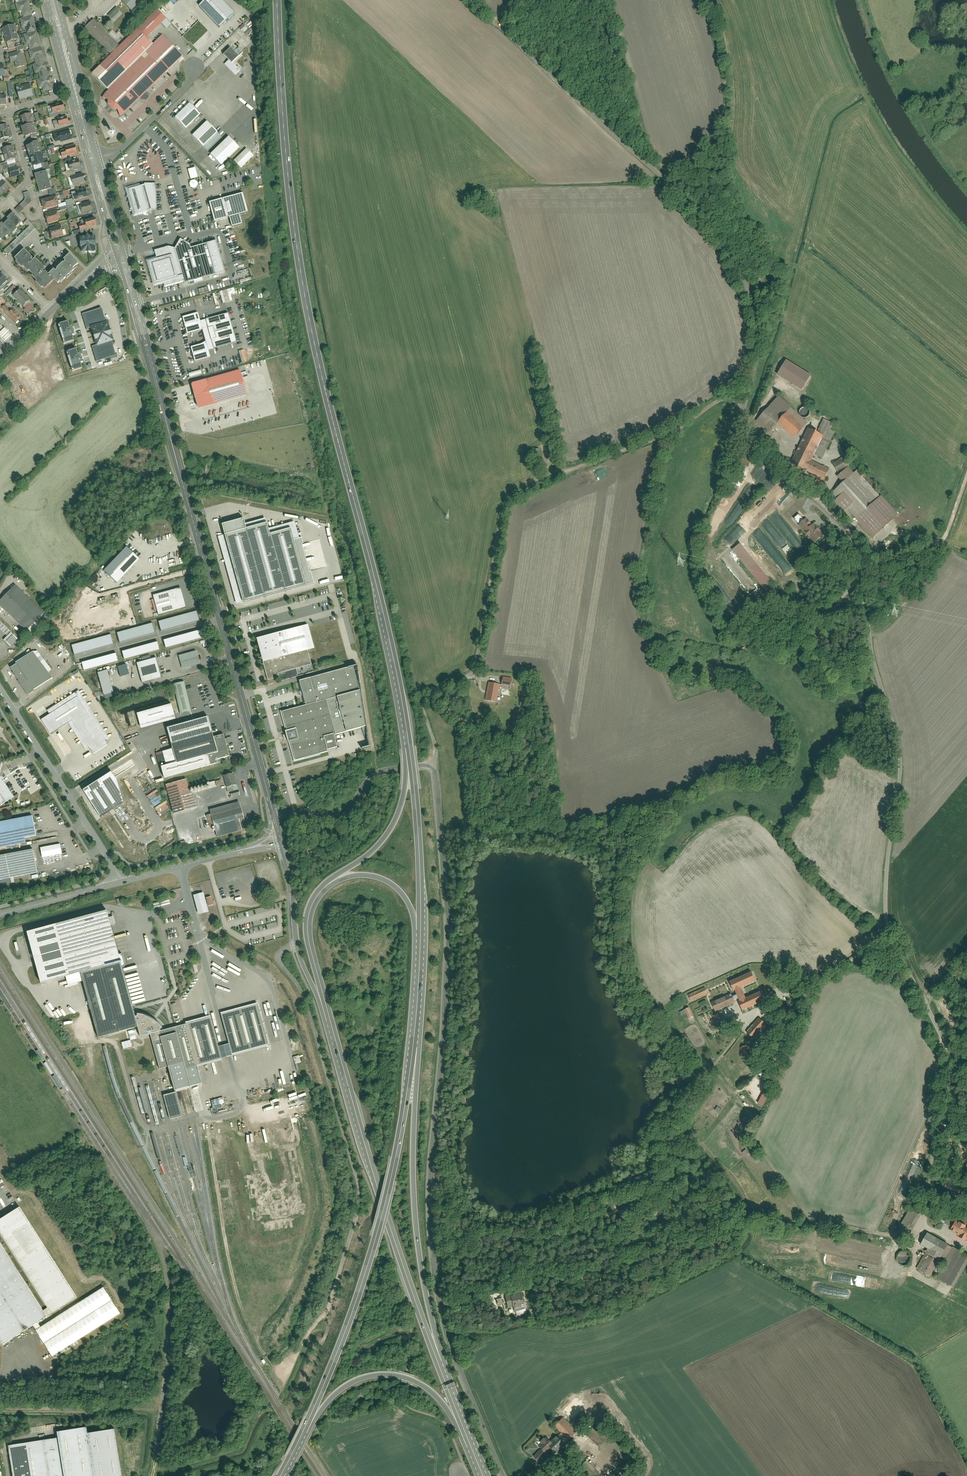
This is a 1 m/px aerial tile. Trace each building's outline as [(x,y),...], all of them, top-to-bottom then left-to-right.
[(19,2),(15,3),(18,12),(22,11),(24,18),(20,19),(22,27),(26,26),(28,34),(24,35),(27,44),(31,43),(32,49),(29,50),(31,59),(35,58),(36,63),(33,64),(36,73),(39,72),(40,78),(37,79),(39,88),(42,87),(43,91),(52,88),(28,0),(19,0),(19,2)] [(122,1),(132,11),(143,0),(123,0),(122,1)] [(221,0),(205,0),(199,6),(220,27),(234,13),(221,0)] [(116,7),(108,15),(114,21),(122,13),(116,7)] [(110,56),(92,73),(107,89),(153,44),(147,38),(167,19),(157,10),(119,47),(93,21),(84,30),(110,56)] [(245,23),(240,28),(245,34),(250,28),(245,23)] [(13,25),(2,28),(7,43),(17,40),(13,25)] [(107,89),(101,96),(122,117),(184,57),(163,35),(153,44),(107,89)] [(231,47),(223,55),(232,63),(242,53),(238,49),(235,52),(231,47)] [(21,50),(9,54),(11,63),(15,61),(17,69),(26,66),(21,50)] [(16,87),(19,100),(33,96),(30,84),(16,87)] [(65,110),(63,103),(52,106),(54,113),(65,110)] [(184,103),(175,112),(176,114),(186,105),(184,103)] [(189,104),(176,117),(187,128),(200,115),(189,104)] [(30,114),(20,117),(23,126),(21,127),(25,137),(34,134),(30,124),(33,123),(30,114)] [(69,123),(67,116),(58,119),(60,126),(69,123)] [(206,122),(193,135),(204,146),(217,133),(206,122)] [(5,125),(0,127),(0,139),(9,136),(5,125)] [(72,139),(70,130),(54,135),(56,142),(60,140),(61,142),(72,139)] [(229,137),(212,153),(222,164),(239,148),(229,137)] [(44,163),(38,142),(26,145),(33,166),(44,163)] [(78,153),(75,144),(65,147),(65,150),(61,151),(63,157),(78,153)] [(10,146),(1,149),(5,161),(14,159),(10,146)] [(247,149),(234,161),(241,169),(254,156),(247,149)] [(81,167),(79,159),(68,162),(70,171),(81,167)] [(21,175),(19,166),(9,169),(11,178),(21,175)] [(46,171),(35,174),(39,192),(51,189),(46,171)] [(85,182),(82,173),(71,176),(74,185),(85,182)] [(0,182),(0,195),(9,187),(3,180),(0,182)] [(144,188),(129,192),(135,215),(150,211),(155,211),(154,185),(144,185),(144,188)] [(87,196),(85,189),(77,192),(77,194),(75,195),(76,199),(87,196)] [(16,209),(20,214),(34,199),(27,192),(24,195),(27,198),(16,209)] [(230,218),(232,227),(242,224),(239,215),(248,212),(243,193),(210,203),(215,222),(230,218)] [(57,196),(41,200),(44,210),(59,206),(57,196)] [(66,200),(67,208),(74,207),(73,199),(66,200)] [(93,211),(91,202),(80,205),(82,214),(93,211)] [(57,210),(45,214),(48,224),(59,221),(57,210)] [(4,237),(5,238),(11,233),(12,235),(18,229),(16,228),(22,223),(13,213),(7,218),(9,220),(4,225),(2,223),(0,225),(0,241),(4,237)] [(96,225),(94,218),(84,220),(85,224),(79,225),(80,230),(87,229),(87,228),(96,225)] [(30,226),(4,250),(8,255),(26,238),(28,241),(38,231),(27,219),(26,221),(30,226)] [(61,225),(49,228),(51,238),(63,235),(61,225)] [(95,237),(80,237),(80,247),(81,247),(81,253),(97,253),(97,246),(95,246),(95,237)] [(158,259),(150,261),(156,282),(163,280),(164,286),(184,280),(185,283),(224,272),(216,241),(191,248),(190,244),(181,240),(176,249),(169,247),(156,251),(158,259)] [(33,260),(25,251),(15,260),(18,262),(17,263),(22,269),(23,268),(28,273),(29,272),(33,277),(32,278),(37,283),(36,284),(42,290),(43,288),(45,291),(55,282),(58,285),(63,280),(64,281),(75,271),(73,270),(79,265),(70,256),(64,261),(66,263),(64,265),(64,264),(57,270),(57,271),(55,273),(54,271),(49,276),(46,272),(44,274),(43,273),(46,270),(36,260),(33,262),(32,261),(33,260)] [(220,291),(223,303),(233,301),(231,295),(236,294),(234,288),(220,291)] [(31,302),(20,290),(13,297),(24,308),(31,302)] [(5,305),(2,309),(15,323),(21,317),(13,309),(11,311),(5,305)] [(103,309),(83,315),(88,329),(93,328),(98,345),(93,347),(97,362),(117,356),(113,342),(114,341),(109,323),(107,324),(103,309)] [(198,312),(183,317),(188,334),(203,329),(207,343),(191,347),(195,362),(211,358),(209,350),(236,343),(228,314),(201,322),(198,312)] [(68,320),(60,323),(66,342),(74,340),(72,334),(75,334),(72,325),(70,326),(68,320)] [(4,343),(12,337),(1,325),(0,326),(0,338),(4,343)] [(76,347),(68,350),(74,369),(82,367),(80,361),(83,361),(80,352),(78,353),(76,347)] [(809,377),(787,364),(780,375),(803,388),(809,377)] [(247,394),(240,370),(191,384),(198,408),(247,394)] [(806,421),(778,399),(760,421),(770,429),(776,421),(794,435),(806,421)] [(810,432),(795,466),(824,479),(829,467),(814,461),(824,438),(810,432)] [(833,462),(837,470),(850,465),(847,456),(833,462)] [(895,514),(857,472),(834,493),(873,535),(895,514)] [(814,488),(825,491),(827,483),(817,480),(814,488)] [(245,520),(223,526),(245,603),(315,584),(302,538),(295,540),(292,530),(272,535),(269,524),(248,530),(245,520)] [(822,536),(807,520),(799,527),(815,543),(822,536)] [(772,582),(740,545),(732,552),(764,589),(772,582)] [(140,558),(126,546),(104,569),(117,582),(140,558)] [(0,601),(0,608),(24,631),(41,613),(14,587),(0,601)] [(181,588),(153,595),(159,615),(186,607),(181,588)] [(199,620),(196,610),(159,621),(161,631),(199,620)] [(4,640),(11,647),(18,639),(0,621),(0,629),(7,636),(4,640)] [(154,632),(152,623),(117,632),(120,642),(154,632)] [(305,627),(258,639),(269,680),(278,678),(278,674),(311,666),(307,652),(312,650),(305,627)] [(204,637),(202,629),(164,640),(166,648),(204,637)] [(113,644),(110,634),(72,645),(74,654),(113,644)] [(160,649),(158,641),(122,651),(125,659),(160,649)] [(64,645),(58,648),(65,661),(71,657),(64,645)] [(200,664),(196,650),(179,655),(183,669),(200,664)] [(17,665),(11,669),(28,695),(35,691),(34,689),(51,678),(34,651),(15,662),(17,665)] [(118,661),(116,653),(82,662),(84,670),(118,661)] [(161,677),(155,658),(136,664),(142,683),(161,677)] [(121,677),(130,675),(127,664),(118,666),(121,677)] [(308,706),(281,713),(294,763),(338,751),(334,737),(364,729),(358,695),(351,669),(301,682),(308,706)] [(115,694),(109,671),(99,674),(105,696),(115,694)] [(512,679),(503,677),(502,684),(511,686),(512,679)] [(190,711),(184,682),(173,684),(180,714),(190,711)] [(499,684),(489,683),(487,700),(496,701),(499,684)] [(95,754),(109,745),(107,743),(111,740),(79,691),(48,711),(51,715),(42,720),(51,735),(69,724),(86,751),(91,748),(95,754)] [(208,717),(168,728),(173,748),(162,751),(166,766),(162,767),(164,777),(217,763),(216,760),(229,756),(224,734),(213,737),(208,717)] [(131,770),(136,767),(132,760),(127,763),(131,770)] [(111,771),(83,789),(101,817),(124,802),(117,780),(111,771)] [(232,773),(223,776),(229,792),(231,792),(232,794),(239,792),(232,773)] [(13,795),(0,776),(0,777),(0,804),(13,795)] [(166,784),(174,813),(196,807),(192,792),(189,793),(186,779),(166,784)] [(166,802),(155,807),(159,816),(170,811),(166,802)] [(240,802),(211,810),(218,836),(243,829),(241,823),(245,822),(240,802)] [(0,822),(0,847),(24,842),(23,836),(36,833),(33,815),(0,822)] [(41,847),(42,857),(62,854),(61,844),(41,847)] [(37,873),(32,850),(0,856),(0,880),(37,873)] [(245,876),(244,871),(233,874),(237,887),(246,885),(244,877),(245,876)] [(198,914),(208,912),(203,893),(194,895),(198,914)] [(41,983),(81,973),(97,1037),(101,1036),(137,1026),(140,1037),(151,1034),(161,1070),(165,1069),(170,1067),(177,1093),(181,1092),(187,1090),(203,1086),(198,1066),(221,1060),(212,1019),(162,1032),(162,1031),(163,1031),(161,1027),(159,1025),(157,1023),(154,1020),(151,1019),(148,1017),(144,1016),(139,1015),(135,1017),(107,911),(28,931),(41,983)] [(756,982),(752,973),(730,982),(734,991),(735,990),(740,1001),(738,1001),(742,1011),(765,1001),(761,992),(748,997),(744,987),(756,982)] [(689,994),(692,1001),(708,994),(705,988),(689,994)] [(729,994),(712,1002),(716,1011),(735,1002),(733,996),(730,997),(729,994)] [(695,1015),(691,1007),(686,1009),(689,1017),(695,1015)] [(259,1008),(223,1017),(234,1056),(269,1047),(259,1008)] [(718,1014),(713,1016),(718,1025),(723,1023),(718,1014)] [(766,1024),(758,1018),(747,1033),(755,1038),(766,1024)] [(746,1045),(740,1048),(746,1058),(751,1056),(746,1045)] [(295,1064),(301,1062),(299,1055),(293,1057),(295,1064)] [(176,1092),(165,1095),(171,1118),(182,1115),(176,1092)] [(758,1104),(764,1106),(769,1096),(763,1093),(758,1104)] [(946,1187),(955,1191),(957,1185),(948,1181),(946,1187)] [(2,1342),(3,1344),(77,1297),(19,1207),(0,1219),(0,1343),(2,1342)] [(912,1208),(902,1226),(912,1232),(923,1215),(912,1208)] [(948,1218),(946,1222),(955,1227),(957,1222),(948,1218)] [(958,1221),(957,1222),(955,1227),(953,1230),(960,1233),(959,1234),(961,1236),(961,1237),(966,1240),(966,1226),(958,1221)] [(921,1244),(928,1235),(924,1233),(923,1234),(922,1233),(917,1240),(921,1244)] [(950,1244),(929,1233),(923,1244),(930,1248),(920,1267),(933,1275),(942,1258),(950,1244)] [(942,1258),(947,1260),(954,1247),(950,1244),(942,1258)] [(958,1287),(966,1271),(966,1254),(954,1247),(947,1260),(938,1276),(958,1287)] [(104,1288),(35,1332),(52,1358),(121,1314),(104,1288)] [(526,1312),(522,1290),(500,1294),(504,1316),(526,1312)] [(577,1404),(571,1398),(561,1410),(567,1415),(577,1404)] [(589,1400),(585,1402),(591,1416),(595,1414),(589,1400)] [(554,1426),(568,1440),(574,1434),(560,1420),(554,1426)] [(593,1425),(586,1433),(597,1443),(604,1435),(593,1425)] [(116,1430),(88,1435),(87,1428),(58,1433),(59,1438),(7,1446),(12,1475),(123,1475),(116,1430)] [(548,1435),(538,1446),(545,1452),(549,1447),(554,1451),(562,1442),(555,1436),(553,1439),(548,1435)] [(540,1450),(534,1456),(538,1461),(545,1454),(540,1450)] [(576,1468),(584,1475),(596,1475),(599,1473),(585,1460),(576,1468)]
